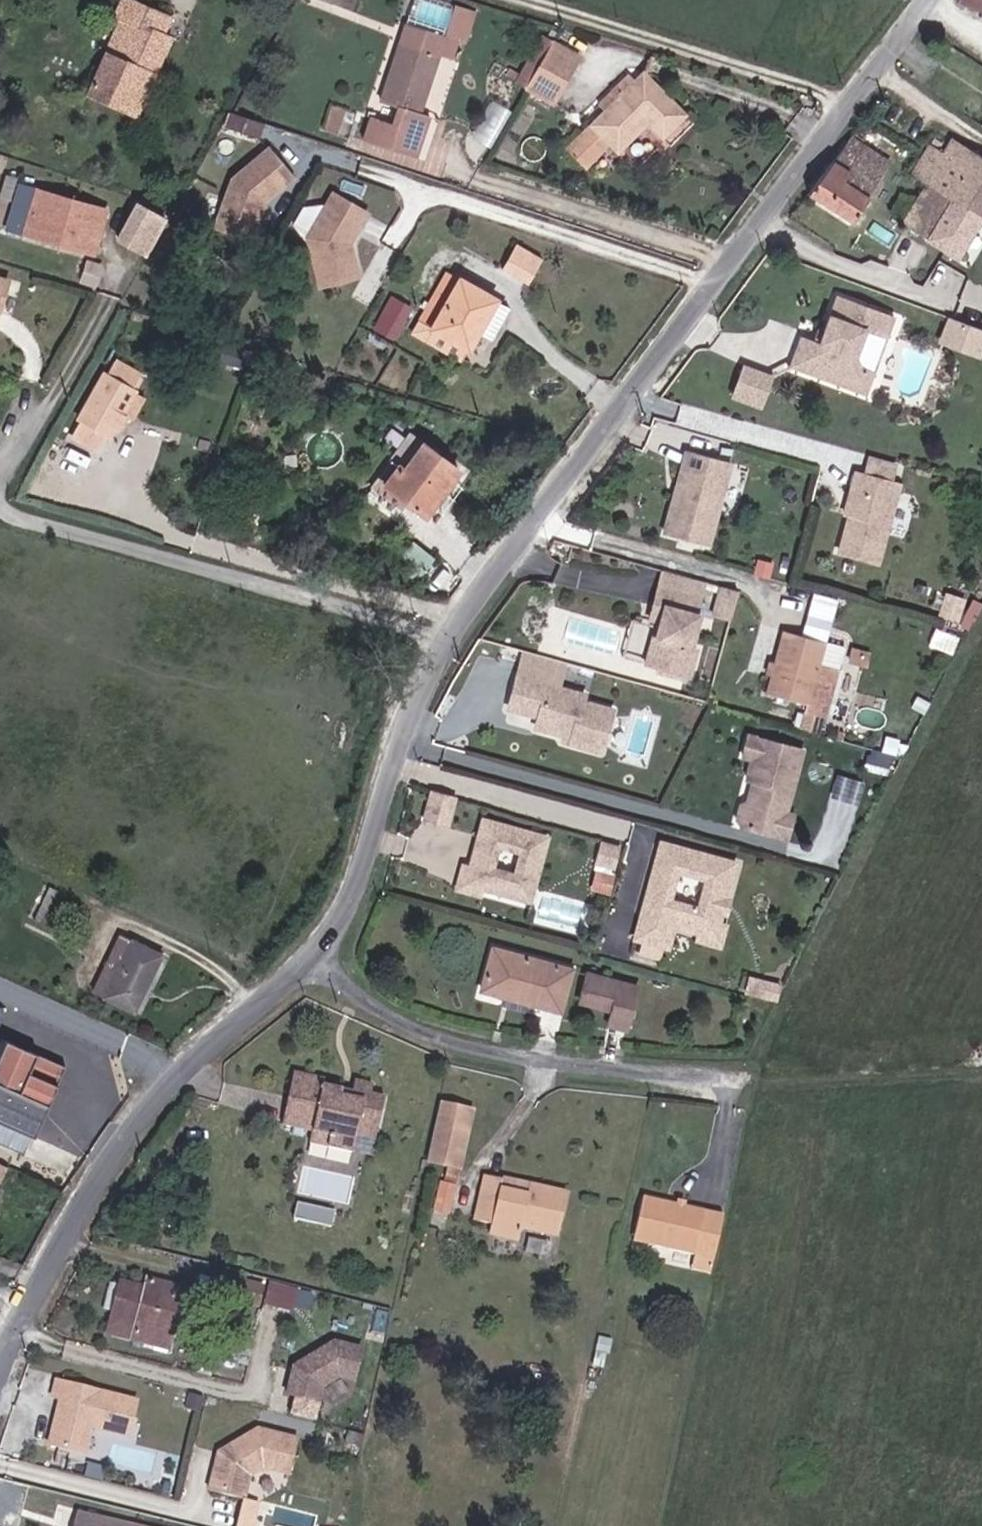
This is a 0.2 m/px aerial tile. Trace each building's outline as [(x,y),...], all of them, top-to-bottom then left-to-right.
[(153,77),(170,39),(162,35),(169,19),(127,0),(124,0),(116,16),(123,19),(88,93),(126,111),(144,73),(153,77)] [(955,1),(981,12),(981,0),(956,0),(955,1)] [(525,88),(553,41),(543,35),(515,82),(525,88)] [(580,58),(553,41),(525,88),(553,105),(580,58)] [(401,43),(381,102),(398,107),(392,125),(371,118),(364,140),(416,157),(429,118),(419,115),(439,56),(401,43)] [(584,168),(609,143),(618,152),(647,122),(663,138),(686,116),(644,74),(637,81),(629,74),(613,90),(620,96),(567,150),(584,168)] [(263,123),(230,112),(225,126),(258,137),(263,123)] [(890,164),(850,138),(807,194),(852,223),(890,164)] [(981,218),(981,216),(981,158),(951,139),(942,153),(929,145),(911,174),(916,177),(981,218)] [(214,228),(250,241),(265,200),(294,175),(270,146),(233,178),(214,228)] [(956,257),(981,218),(916,177),(912,183),(904,178),(901,184),(918,195),(900,222),(956,257)] [(106,211),(18,185),(5,228),(24,233),(26,227),(49,234),(47,240),(93,254),(106,211)] [(366,213),(333,194),(308,238),(322,286),(359,275),(349,243),(366,213)] [(138,203),(118,239),(145,254),(165,218),(138,203)] [(24,233),(47,240),(49,234),(26,227),(24,233)] [(506,269),(529,281),(540,260),(517,248),(506,269)] [(418,321),(468,350),(479,331),(491,338),(508,308),(445,272),(418,321)] [(957,302),(981,312),(981,282),(968,277),(957,302)] [(1,311),(9,282),(0,279),(0,310),(1,311)] [(391,293),(377,324),(398,333),(412,302),(391,293)] [(865,332),(886,340),(893,319),(835,298),(822,333),(825,334),(821,345),(811,342),(798,338),(787,369),(865,397),(873,372),(860,368),(854,357),(865,332)] [(971,325),(952,318),(944,342),(963,349),(971,325)] [(963,349),(981,355),(981,354),(981,329),(971,325),(963,349)] [(825,334),(822,333),(815,330),(811,342),(821,345),(825,334)] [(115,363),(107,377),(104,375),(80,419),(83,421),(74,437),(100,452),(109,435),(111,437),(116,429),(117,430),(125,416),(123,415),(136,393),(133,391),(141,377),(115,363)] [(733,399),(759,408),(769,378),(743,369),(733,399)] [(136,393),(123,415),(125,416),(133,420),(146,398),(136,393)] [(404,471),(399,467),(385,487),(408,504),(425,517),(459,471),(423,445),(404,471)] [(688,451),(664,535),(708,548),(732,463),(688,451)] [(861,459),(857,475),(892,484),(896,469),(861,459)] [(385,487),(399,467),(390,461),(370,488),(402,512),(408,504),(385,487)] [(852,474),(844,503),(848,511),(846,517),(836,553),(875,564),(897,486),(892,484),(857,475),(852,474)] [(654,588),(651,605),(663,608),(660,623),(658,628),(655,641),(660,642),(654,667),(690,675),(696,651),(689,649),(697,616),(694,616),(698,599),(654,588)] [(738,592),(723,588),(716,613),(730,617),(738,592)] [(663,608),(651,605),(647,620),(660,623),(663,608)] [(655,641),(658,628),(654,627),(645,664),(654,667),(660,642),(655,641)] [(783,635),(774,666),(779,667),(776,680),(769,679),(765,695),(806,707),(807,700),(812,682),(822,646),(783,635)] [(520,652),(514,677),(555,687),(561,663),(520,652)] [(766,678),(769,679),(776,680),(779,667),(774,666),(769,665),(766,678)] [(572,736),(570,743),(601,751),(611,708),(580,701),(582,694),(555,687),(514,677),(507,709),(537,716),(534,727),(562,734),(572,736)] [(821,685),(812,682),(807,700),(816,703),(821,685)] [(560,741),(570,743),(572,736),(562,734),(560,741)] [(743,734),(742,738),(800,753),(801,750),(743,734)] [(800,753),(742,738),(739,754),(748,758),(743,777),(749,779),(755,781),(751,792),(744,797),(742,808),(739,823),(738,828),(774,837),(777,822),(783,815),(800,753)] [(749,779),(744,797),(751,792),(755,781),(749,779)] [(456,796),(434,790),(426,819),(448,825),(456,796)] [(739,823),(742,808),(736,810),(733,818),(739,823)] [(790,817),(783,815),(777,822),(774,837),(784,840),(790,817)] [(483,855),(476,855),(472,867),(471,871),(478,887),(481,887),(534,901),(552,839),(486,821),(480,841),(486,845),(483,855)] [(589,886),(608,891),(623,842),(604,837),(589,886)] [(480,841),(476,855),(483,855),(486,845),(480,841)] [(723,900),(728,899),(738,862),(663,842),(636,938),(668,947),(674,926),(699,934),(707,936),(719,929),(720,925),(724,911),(721,906),(723,900)] [(479,894),(481,887),(478,887),(471,871),(472,867),(465,865),(459,887),(479,894)] [(721,906),(724,911),(729,912),(732,899),(728,899),(723,900),(721,906)] [(728,927),(720,925),(719,929),(707,936),(699,934),(697,942),(722,948),(728,927)] [(104,997),(131,941),(118,935),(90,991),(104,997)] [(162,956),(131,941),(104,997),(134,1012),(162,956)] [(483,990),(559,1011),(570,970),(494,949),(483,990)] [(588,974),(583,990),(617,1000),(613,1011),(609,1024),(625,1029),(637,988),(588,974)] [(580,1001),(613,1011),(617,1000),(583,990),(580,1001)] [(27,1148),(32,1131),(47,1136),(71,1058),(11,1039),(0,1076),(0,1140),(27,1148)] [(0,1056),(0,1072),(8,1054),(2,1052),(0,1056)] [(333,1135),(330,1149),(351,1153),(355,1136),(374,1140),(383,1097),(371,1095),(373,1085),(353,1081),(351,1092),(323,1086),(324,1079),(293,1073),(283,1125),(312,1131),(333,1135)] [(435,1127),(427,1164),(453,1170),(456,1154),(461,1155),(466,1134),(435,1127)] [(333,1135),(312,1131),(310,1145),(330,1149),(333,1135)] [(526,1196),(528,1185),(485,1175),(482,1186),(526,1196)] [(441,1176),(432,1207),(449,1211),(458,1181),(441,1176)] [(526,1196),(482,1186),(474,1221),(490,1225),(488,1233),(517,1240),(520,1226),(558,1235),(567,1194),(528,1185),(526,1196)] [(725,1211),(645,1193),(635,1238),(695,1252),(715,1256),(725,1211)] [(715,1256),(695,1252),(692,1267),(711,1271),(715,1256)] [(222,1296),(256,1306),(262,1286),(228,1276),(222,1296)] [(308,1310),(312,1287),(270,1279),(266,1301),(308,1310)] [(149,1280),(146,1290),(120,1283),(108,1333),(168,1348),(183,1289),(149,1280)] [(288,1393),(320,1401),(324,1386),(340,1376),(355,1380),(363,1348),(335,1341),(295,1365),(288,1393)] [(52,1395),(61,1398),(49,1443),(83,1452),(90,1427),(128,1436),(137,1401),(56,1380),(52,1395)] [(263,1467),(288,1473),(298,1438),(258,1427),(219,1450),(208,1488),(243,1497),(249,1474),(263,1467)] [(3,1517),(11,1489),(0,1485),(0,1516),(3,1517)] [(77,1513),(73,1525),(126,1525),(77,1513)]
